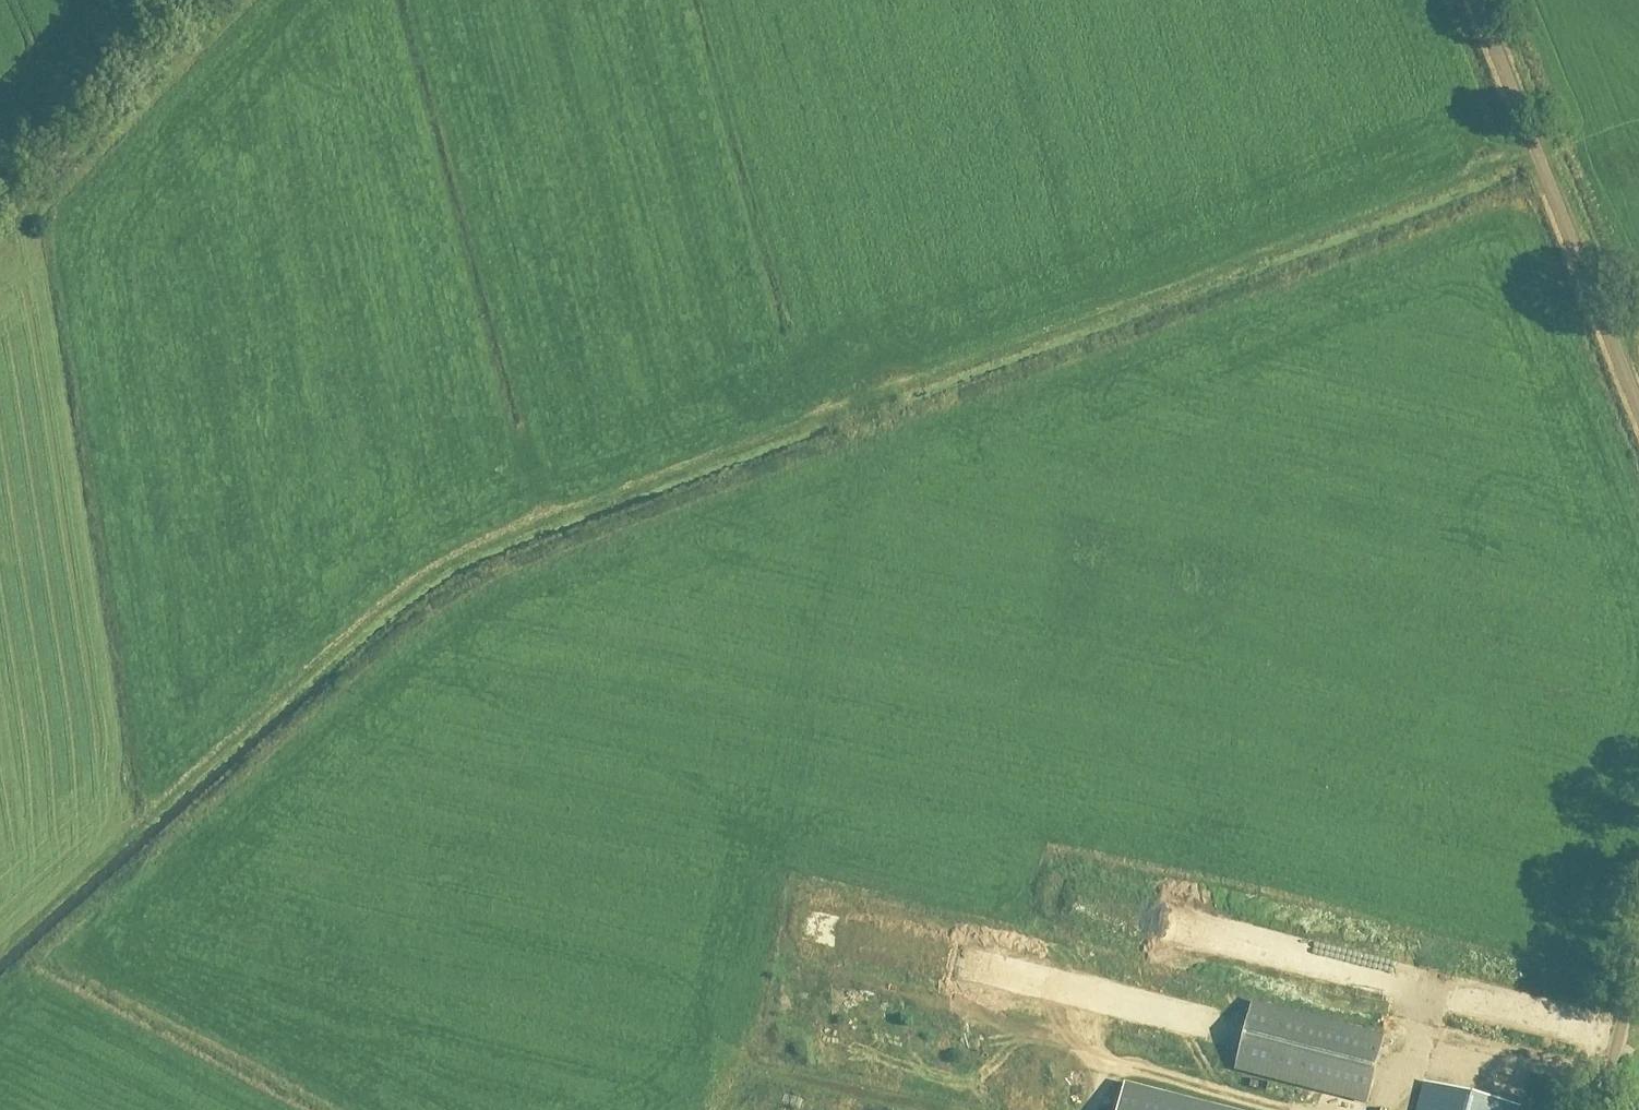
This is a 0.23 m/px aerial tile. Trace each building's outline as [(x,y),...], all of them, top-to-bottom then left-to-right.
[(1236,1069),(1368,1105),(1386,1039),(1254,1003),(1236,1069)] [(1519,1109),(1425,1084),(1418,1109),(1519,1109)] [(1124,1091),(1119,1109),(1198,1109),(1124,1091)]
